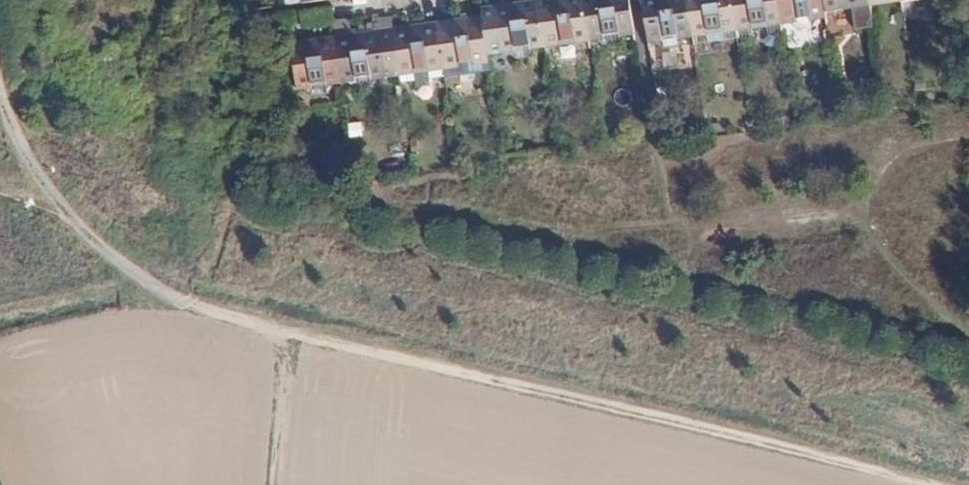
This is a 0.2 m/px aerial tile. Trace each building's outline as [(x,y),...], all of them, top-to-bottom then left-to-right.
[(481,15),(486,48),(499,47),(500,53),(509,53),(515,58),(532,56),(536,48),(545,46),(538,0),(531,0),(521,2),(493,6),(494,13),(481,15)] [(546,54),(559,52),(559,45),(575,43),(575,49),(591,47),(590,41),(584,0),(538,0),(545,46),(546,54)] [(634,35),(629,0),(584,0),(590,41),(598,40),(604,45),(620,44),(625,36),(634,35)] [(648,43),(657,42),(663,47),(678,46),(685,38),(692,38),(687,0),(642,0),(648,43)] [(738,38),(733,0),(687,0),(692,38),(693,44),(707,42),(707,34),(723,33),(724,39),(738,38)] [(782,24),(778,0),(733,0),(738,38),(752,35),(751,29),(767,27),(768,33),(782,31),(782,24)] [(826,11),(824,0),(778,0),(782,24),(798,22),(799,29),(813,27),(812,20),(827,18),(826,11)] [(871,5),(870,0),(824,0),(826,11),(869,5),(871,5)] [(437,22),(445,77),(459,75),(458,68),(474,66),(474,72),(489,71),(486,48),(481,15),(437,22)] [(385,20),(378,21),(379,29),(380,41),(395,40),(393,28),(392,23),(391,19),(385,20)] [(399,72),(400,83),(414,81),(414,74),(429,73),(430,78),(445,77),(437,22),(393,28),(395,40),(399,72)] [(335,36),(341,84),(351,83),(356,88),(372,87),(377,79),(386,78),(386,73),(399,72),(395,40),(380,41),(379,29),(335,36)] [(332,85),(341,84),(335,36),(291,42),(297,89),(305,88),(312,95),(328,93),(332,85)]
